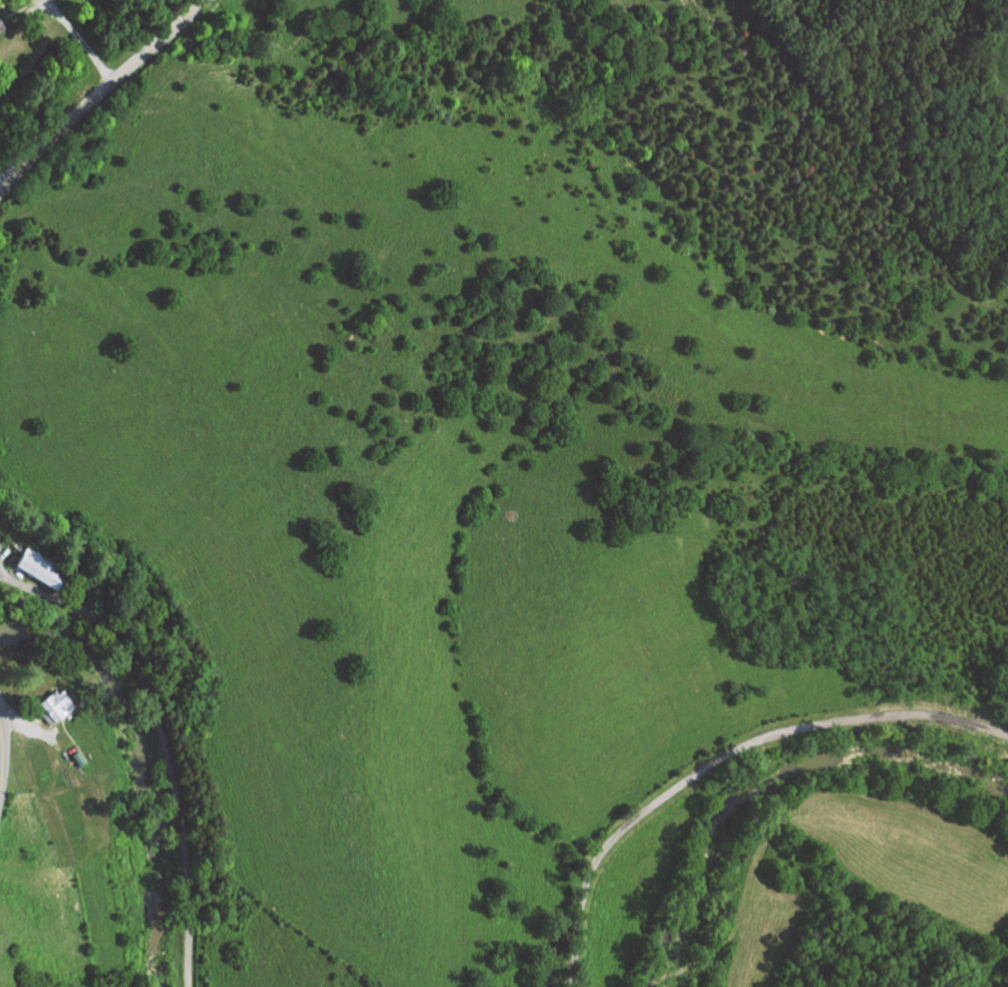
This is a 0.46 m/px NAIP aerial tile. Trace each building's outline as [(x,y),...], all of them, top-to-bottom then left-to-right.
[(16,563),(27,546),(70,573),(60,590),(16,563)] [(45,608),(47,604),(36,599),(34,603),(45,608)] [(49,724),(74,703),(62,688),(57,691),(54,688),(33,705),(49,724)]
